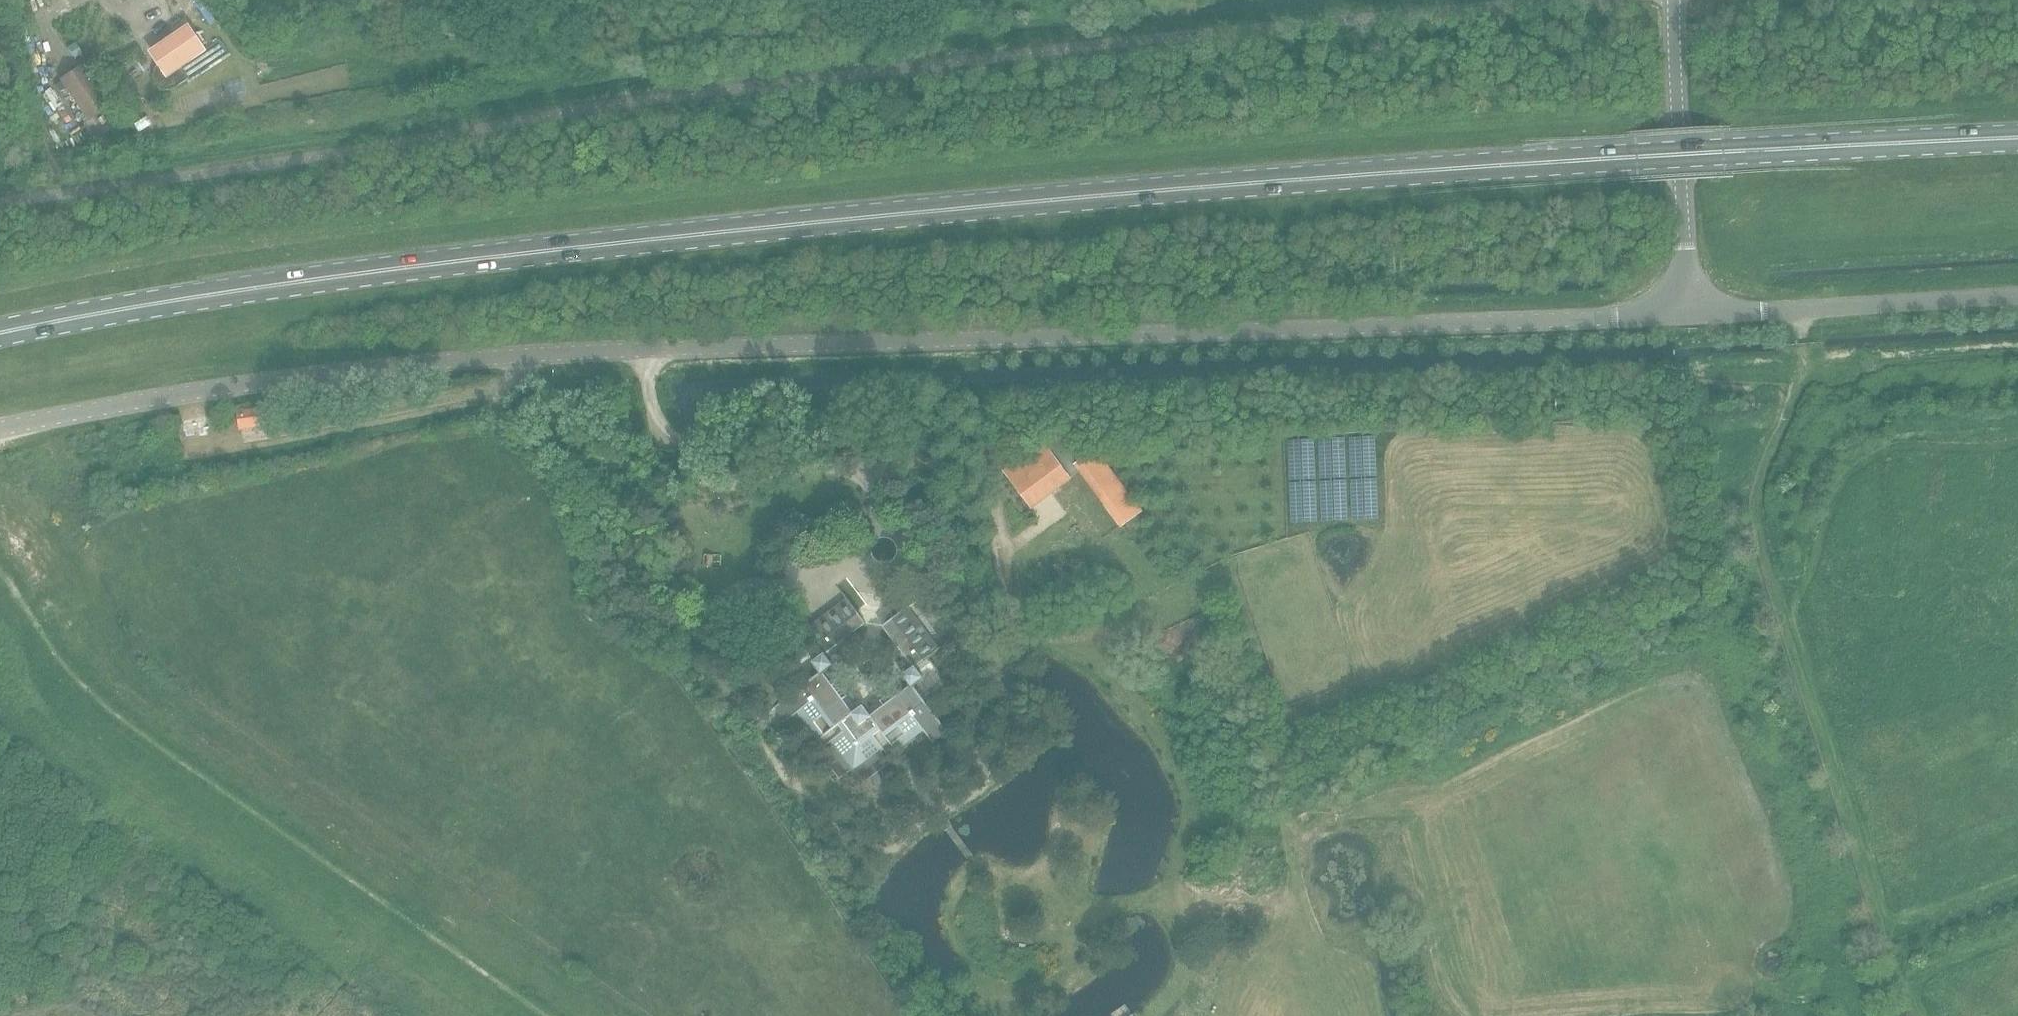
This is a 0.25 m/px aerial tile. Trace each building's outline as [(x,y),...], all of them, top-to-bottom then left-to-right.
[(160,63),(156,67),(154,72),(154,78),(156,83),(160,87),(165,89),(171,89),(176,86),(217,59),(206,44),(202,46),(188,26),(152,51),(160,63)] [(73,43),(67,47),(71,54),(73,57),(80,53),(74,42),(73,43)] [(60,78),(88,120),(108,106),(80,65),(60,78)] [(121,109),(113,115),(120,126),(128,120),(121,109)] [(236,411),(239,429),(265,424),(263,407),(236,411)] [(1041,442),(1003,471),(1018,490),(1047,468),(1059,485),(1080,469),(1105,502),(1121,524),(1141,510),(1124,488),(1095,449),(1076,464),(1067,452),(1056,461),(1041,442)] [(704,554),(703,567),(711,567),(712,554),(704,554)] [(909,669),(902,674),(907,680),(867,710),(862,705),(857,709),(827,668),(832,664),(827,658),(834,652),(831,648),(865,623),(847,599),(805,631),(822,654),(812,662),(820,672),(775,706),(786,720),(805,706),(825,733),(814,741),(821,749),(844,732),(856,748),(873,735),(891,759),(898,753),(890,742),(917,722),(931,741),(945,730),(912,685),(923,677),(915,667),(938,650),(906,607),(882,626),(908,660),(904,662),(909,669)]
